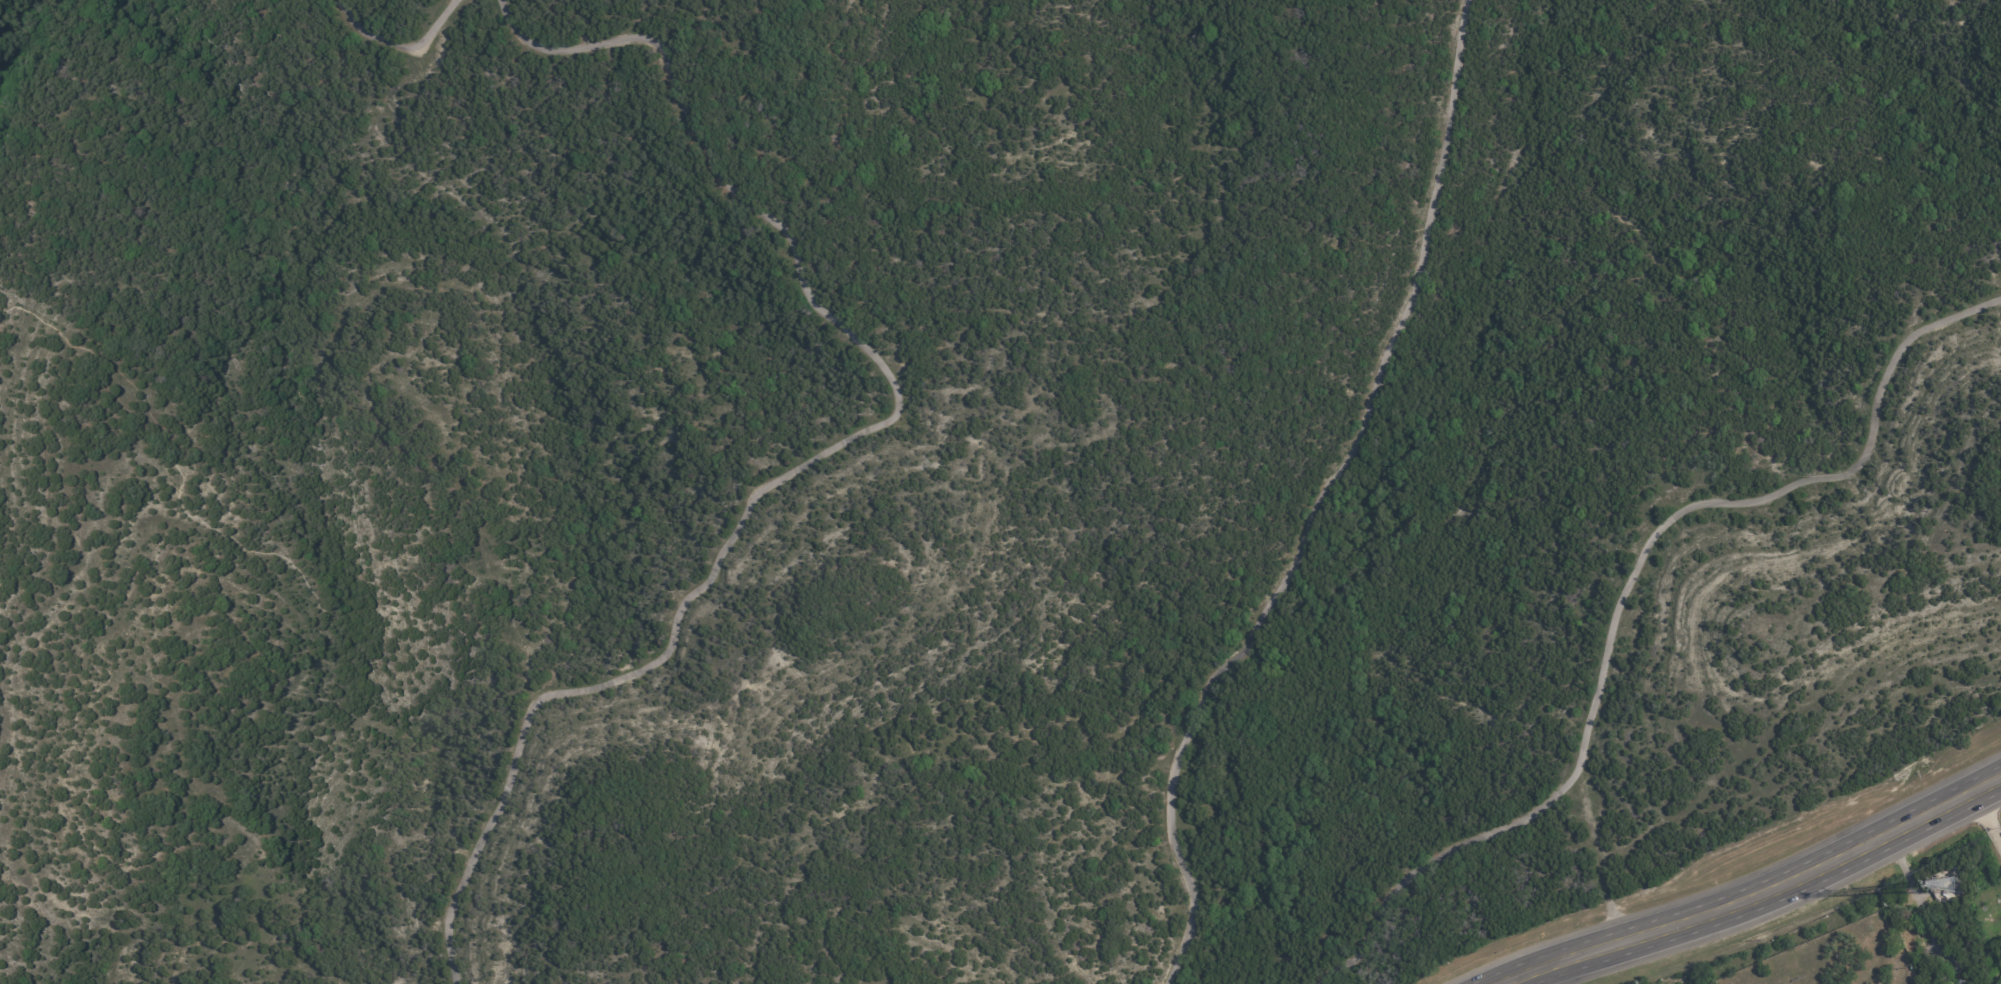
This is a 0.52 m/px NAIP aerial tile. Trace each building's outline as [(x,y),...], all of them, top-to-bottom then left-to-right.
[(1934,879),(1942,875),(1944,879),(1936,883),(1934,879)]
